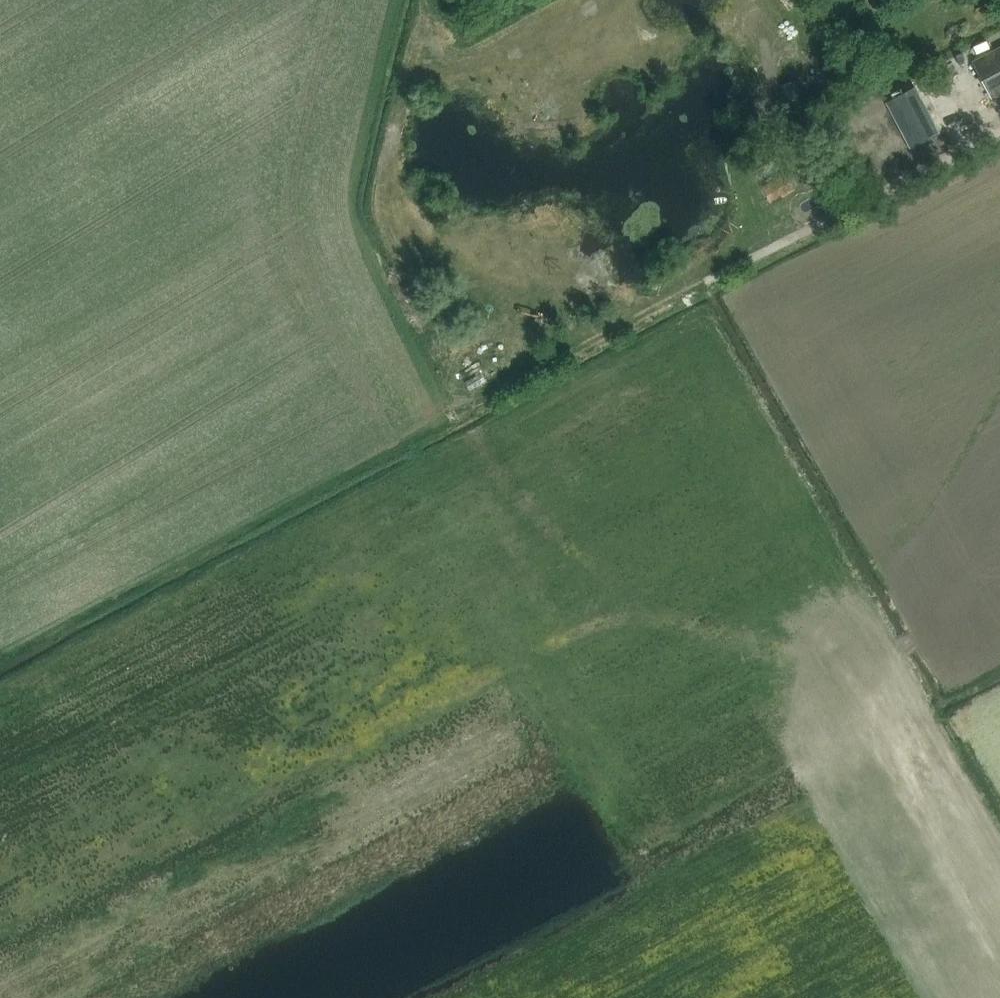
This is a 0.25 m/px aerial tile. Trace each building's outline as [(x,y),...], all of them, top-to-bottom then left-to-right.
[(975,5),(979,13),(987,8),(983,1),(975,5)] [(973,62),(992,98),(999,94),(999,48),(973,62)] [(933,142),(951,136),(943,113),(926,119),(933,142)] [(763,187),(772,204),(796,191),(786,174),(763,187)]
